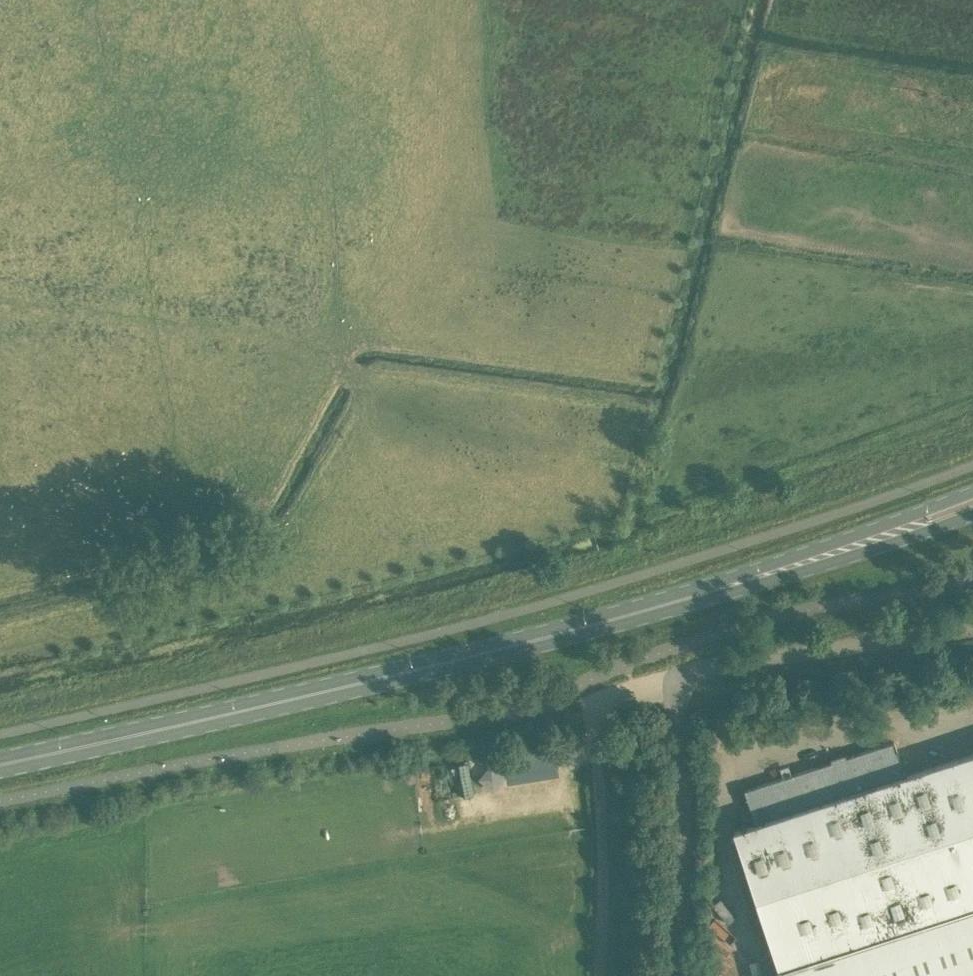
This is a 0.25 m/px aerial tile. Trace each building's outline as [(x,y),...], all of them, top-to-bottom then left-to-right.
[(778,968),(972,904),(972,753),(904,775),(893,741),(743,790),(754,824),(733,831),(778,968)]
